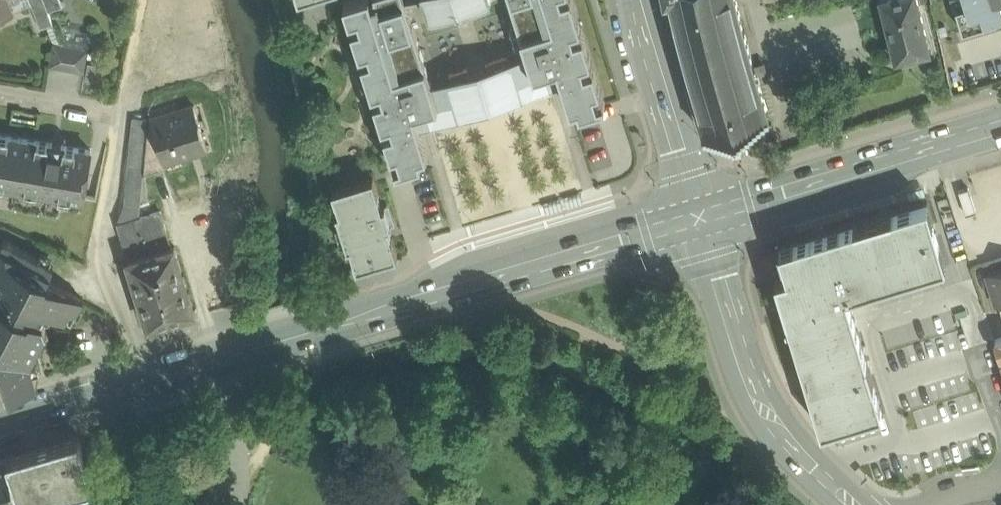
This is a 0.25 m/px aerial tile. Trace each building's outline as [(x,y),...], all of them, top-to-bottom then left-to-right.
[(13,11),(8,0),(0,0),(0,16),(13,11)] [(41,27),(53,22),(49,11),(44,0),(30,0),(41,27)] [(49,11),(63,5),(61,0),(44,0),(49,11)] [(399,169),(430,160),(421,129),(431,126),(419,89),(434,84),(416,27),(407,0),(345,0),(399,169)] [(429,21),(496,1),(495,0),(423,0),(429,21)] [(527,57),(544,51),(555,88),(565,123),(605,111),(572,0),(510,0),(527,57)] [(673,22),(681,52),(691,88),(705,134),(769,115),(755,69),(747,41),(740,16),(737,0),(668,0),(673,22)] [(887,23),(885,24),(890,43),(891,43),(895,59),(930,50),(918,0),(881,0),(887,23)] [(964,27),(1000,15),(1000,0),(955,0),(964,27)] [(65,44),(53,42),(49,65),(61,68),(65,44)] [(77,46),(65,44),(61,68),(73,70),(72,70),(73,70),(77,46)] [(88,48),(77,46),(73,69),(73,70),(84,72),(88,48)] [(555,88),(544,51),(527,57),(434,84),(419,89),(431,126),(493,107),(555,88)] [(194,104),(178,109),(180,115),(155,123),(153,117),(151,117),(153,123),(164,160),(165,160),(208,147),(194,104)] [(149,118),(134,116),(128,201),(119,222),(137,216),(140,215),(144,172),(148,124),(149,118)] [(164,160),(153,123),(148,124),(144,172),(167,165),(165,160),(164,160)] [(0,134),(0,180),(3,184),(27,188),(32,185),(37,186),(36,190),(61,194),(62,191),(67,192),(70,196),(83,198),(91,149),(63,145),(63,144),(62,144),(62,145),(52,143),(52,142),(51,142),(51,143),(0,134)] [(374,175),(332,188),(336,199),(340,197),(343,209),(337,210),(341,225),(343,224),(347,235),(345,236),(347,243),(347,244),(348,246),(354,244),(357,254),(354,255),(357,266),(398,254),(393,236),(386,239),(382,227),(392,224),(386,204),(376,207),(372,195),(379,193),(374,175)] [(969,187),(959,190),(966,213),(976,210),(969,187)] [(833,424),(883,409),(847,293),(946,263),(928,201),(779,246),(787,272),(775,275),(821,427),(833,424)] [(137,216),(119,222),(130,258),(148,252),(142,235),(167,227),(161,208),(140,215),(137,216)] [(167,227),(142,235),(148,252),(130,258),(129,258),(149,323),(195,310),(175,244),(172,245),(167,227)] [(4,240),(0,247),(0,361),(4,359),(12,385),(39,377),(31,352),(34,351),(34,352),(42,335),(49,333),(44,314),(42,313),(45,307),(71,321),(82,299),(46,280),(53,266),(4,240)] [(989,274),(998,302),(1000,301),(1000,270),(989,274)] [(80,434),(8,456),(21,498),(22,500),(44,493),(44,492),(56,489),(56,490),(79,483),(78,482),(91,478),(91,479),(93,479),(80,434)] [(0,458),(0,504),(21,498),(8,456),(0,458)]
